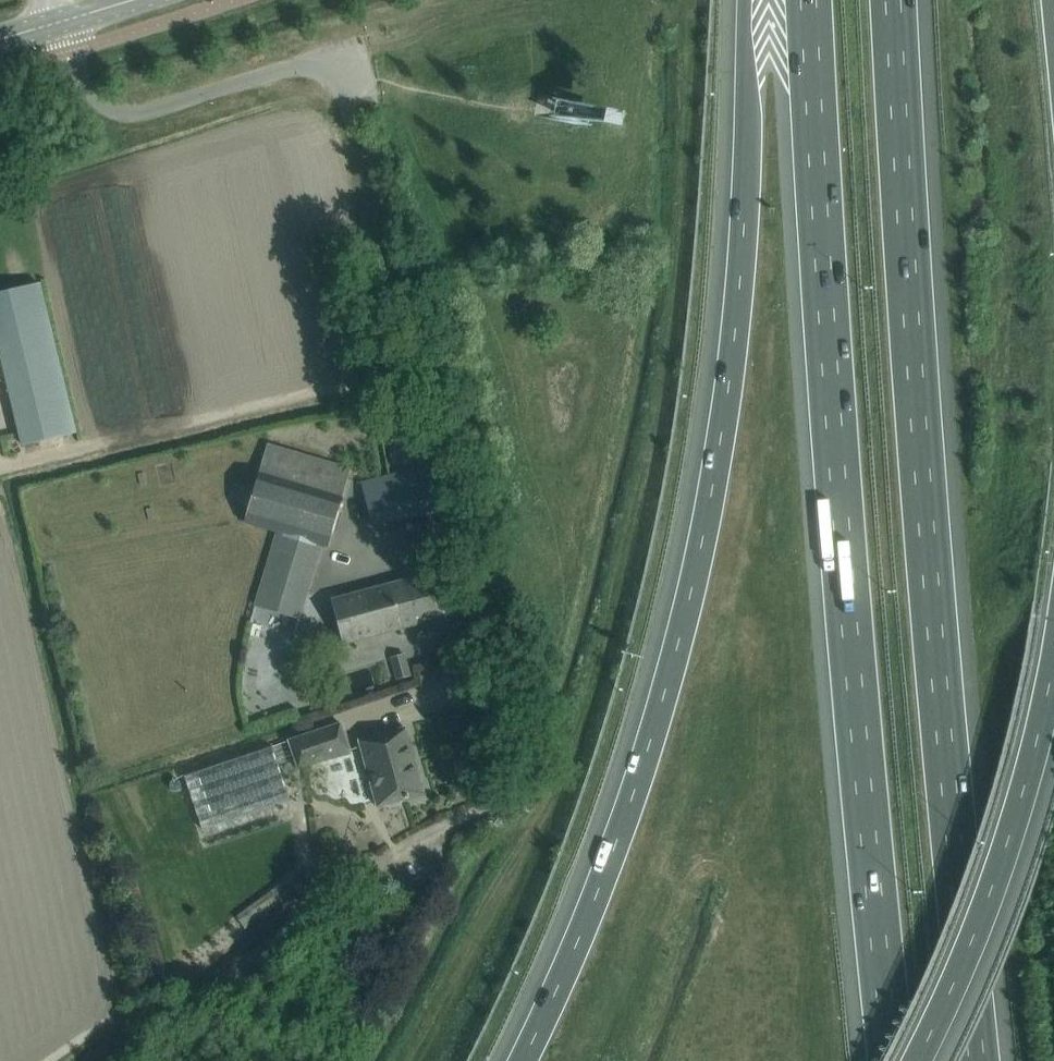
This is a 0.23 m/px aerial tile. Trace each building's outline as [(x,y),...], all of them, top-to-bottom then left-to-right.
[(625,137),(643,139),(644,127),(626,125),(625,137)] [(1,361),(22,445),(76,431),(39,284),(0,292),(0,356),(1,361)] [(350,469),(266,445),(243,522),(276,532),(255,604),(299,618),(321,545),(327,547),(350,469)] [(426,465),(362,482),(374,524),(437,507),(426,465)] [(433,573),(333,600),(345,643),(445,616),(433,573)] [(390,657),(396,678),(411,674),(405,652),(390,657)] [(289,742),(298,769),(350,751),(341,724),(289,742)] [(404,729),(359,742),(377,806),(383,804),(389,808),(400,804),(403,799),(423,793),(404,729)] [(185,776),(203,831),(291,801),(272,746),(185,776)]
